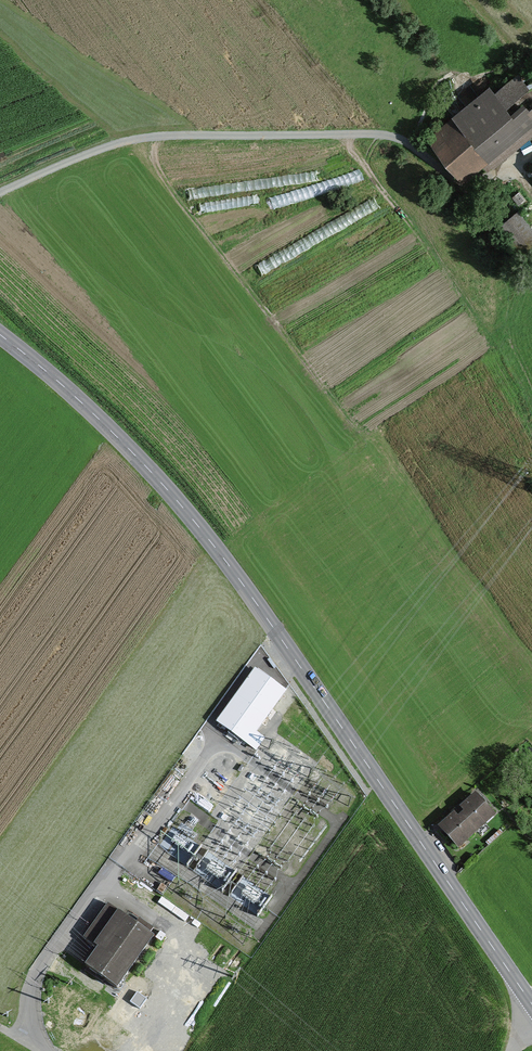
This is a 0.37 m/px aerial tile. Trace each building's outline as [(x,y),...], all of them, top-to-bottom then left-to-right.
[(438,138),(472,178),(531,128),(531,126),(520,112),(531,102),(531,85),(525,77),(502,96),(497,89),(438,138)] [(523,214),(505,229),(531,260),(531,224),(523,214)] [(295,691),(263,666),(244,691),(260,703),(242,728),(269,748),(294,714),(283,706),(295,691)] [(477,797),(437,830),(454,850),(494,817),(477,797)] [(189,866),(190,846),(170,845),(169,865),(189,866)] [(157,935),(108,902),(87,934),(102,944),(87,967),(121,990),(157,935)]
